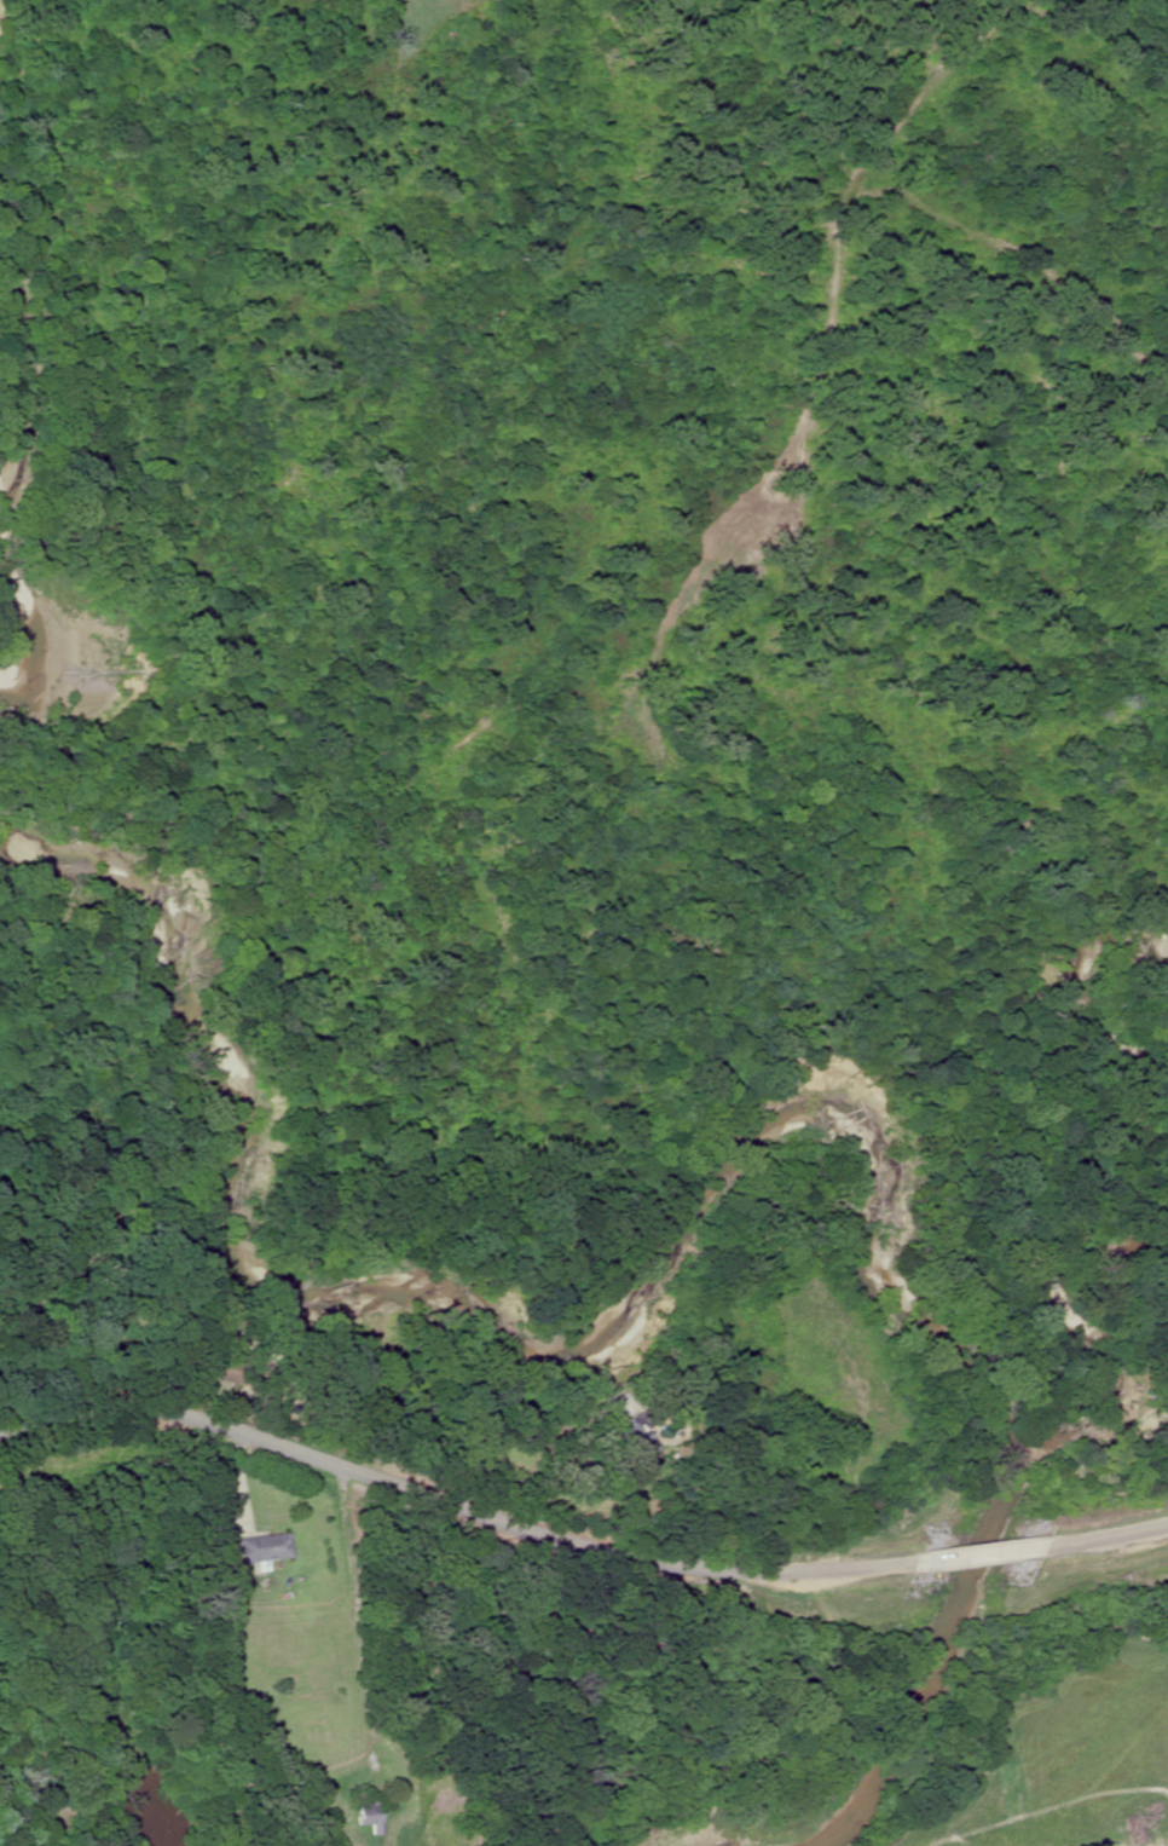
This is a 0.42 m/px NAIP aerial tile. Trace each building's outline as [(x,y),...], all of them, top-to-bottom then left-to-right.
[(242,1388),(248,1367),(197,1353),(191,1375),(242,1388)] [(284,1560),(283,1535),(234,1537),(235,1562),(284,1560)] [(373,1836),(371,1803),(347,1804),(349,1826),(360,1825),(361,1837),(373,1836)]
